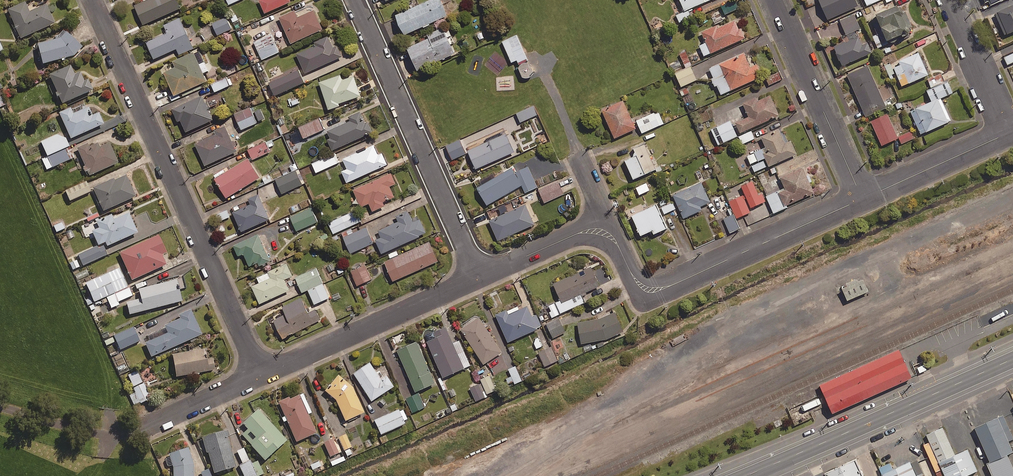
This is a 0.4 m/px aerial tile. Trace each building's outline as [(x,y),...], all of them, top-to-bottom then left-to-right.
[(176,0),(143,0),(133,5),(142,25),(179,8),(176,0)] [(264,13),(290,1),(289,0),(258,0),(264,13)] [(441,0),(430,0),(396,15),(405,35),(448,16),(441,0)] [(684,11),(709,0),(679,0),(684,11)] [(736,0),(734,0),(722,5),(726,14),(739,8),(736,0)] [(854,0),(818,0),(827,20),(857,7),(854,0)] [(53,23),(44,4),(27,12),(23,2),(5,10),(18,39),(53,23)] [(897,4),(875,13),(887,40),(908,31),(897,4)] [(997,13),(1007,35),(1012,33),(1012,6),(997,13)] [(297,17),(293,10),(277,17),(289,43),(321,29),(313,9),(297,17)] [(854,14),(839,20),(846,34),(860,28),(854,14)] [(193,48),(179,17),(162,24),(166,32),(145,41),(152,59),(175,48),(178,54),(193,48)] [(232,28),(227,18),(211,25),(216,36),(232,28)] [(738,28),(734,20),(717,27),(716,25),(701,31),(710,53),(745,37),(740,27),(738,28)] [(448,37),(453,35),(449,26),(444,28),(448,37)] [(448,37),(444,28),(440,30),(428,35),(430,38),(419,43),(408,48),(418,71),(456,54),(448,37)] [(79,47),(62,32),(57,38),(34,44),(39,64),(71,55),(79,47)] [(485,38),(482,32),(475,35),(478,41),(485,38)] [(280,52),(272,35),(255,43),(262,60),(280,52)] [(332,47),(326,35),(313,42),(315,45),(295,54),(304,72),(341,55),(336,45),(332,47)] [(430,38),(428,35),(417,39),(419,43),(430,38)] [(518,35),(503,41),(512,63),(518,60),(520,65),(524,63),(529,61),(518,35)] [(858,36),(834,47),(842,65),(872,52),(867,42),(862,44),(858,36)] [(687,50),(680,53),(685,66),(692,64),(687,50)] [(205,81),(192,51),(171,61),(173,66),(162,72),(172,95),(205,81)] [(750,66),(744,52),(719,63),(731,90),(762,75),(757,63),(750,66)] [(918,52),(899,61),(909,83),(928,74),(918,52)] [(1004,57),(1007,65),(1012,62),(1012,54),(1004,57)] [(535,73),(531,63),(528,62),(524,63),(521,65),(520,67),(520,70),(519,70),(521,76),(522,75),(523,78),(527,79),(530,78),(533,76),(535,73)] [(892,75),(895,74),(890,62),(883,65),(889,80),(894,78),(892,75)] [(72,74),(68,65),(46,74),(59,104),(90,90),(85,79),(81,81),(77,72),(72,74)] [(868,65),(847,74),(865,117),(886,107),(868,65)] [(697,80),(691,66),(676,73),(682,87),(697,80)] [(305,82),(299,70),(270,83),(276,96),(305,82)] [(359,95),(352,75),(341,79),(339,74),(317,82),(327,109),(338,105),(337,103),(359,95)] [(15,75),(7,78),(11,88),(19,85),(15,75)] [(231,85),(228,78),(212,84),(215,92),(231,85)] [(688,87),(679,91),(682,98),(691,94),(688,87)] [(201,95),(170,109),(176,121),(179,120),(184,132),(212,120),(201,95)] [(252,106),(260,103),(257,95),(249,98),(252,106)] [(779,115),(770,95),(757,101),(755,97),(742,102),(748,116),(735,122),(740,132),(779,115)] [(937,98),(915,108),(926,132),(948,122),(937,98)] [(635,128),(622,99),(601,109),(614,138),(635,128)] [(516,112),(521,123),(538,115),(534,105),(516,112)] [(71,113),(68,107),(57,113),(68,139),(102,124),(97,112),(90,115),(86,106),(71,113)] [(266,120),(261,106),(236,115),(242,129),(266,120)] [(664,124),(658,109),(637,118),(643,133),(664,124)] [(364,122),(359,111),(347,116),(349,121),(326,131),(329,138),(326,139),(331,150),(372,132),(367,121),(364,122)] [(887,113),(870,121),(881,145),(898,138),(887,113)] [(298,125),(300,129),(290,134),(295,142),(325,129),(319,116),(298,125)] [(540,120),(531,124),(534,133),(543,129),(540,120)] [(738,136),(732,121),(712,130),(719,145),(738,136)] [(235,151),(224,125),(213,130),(215,134),(194,143),(204,165),(235,151)] [(784,143),(778,128),(760,136),(767,151),(762,153),(768,166),(797,154),(791,140),(784,143)] [(915,138),(912,130),(898,136),(901,144),(915,138)] [(755,138),(752,131),(740,136),(744,144),(755,138)] [(69,147),(63,132),(41,142),(47,157),(69,147)] [(513,152),(504,133),(466,150),(475,169),(513,152)] [(549,140),(546,133),(538,137),(541,144),(549,140)] [(275,145),(272,139),(249,150),(254,159),(271,152),(269,148),(275,145)] [(467,154),(460,140),(447,146),(453,160),(467,154)] [(87,176),(116,163),(107,142),(97,146),(95,143),(87,147),(85,143),(75,148),(87,176)] [(655,169),(644,143),(633,147),(636,155),(624,160),(633,179),(655,169)] [(377,154),(373,145),(341,159),(346,169),(340,171),(345,182),(387,164),(381,152),(377,154)] [(65,150),(42,160),(46,170),(70,160),(65,150)] [(258,177),(247,158),(213,178),(225,198),(258,177)] [(814,193),(802,166),(779,177),(785,189),(778,193),(784,206),(814,193)] [(511,167),(476,187),(486,205),(521,185),(511,167)] [(303,184),(297,171),(277,180),(283,194),(303,184)] [(135,194),(125,173),(114,179),(113,177),(92,186),(103,209),(135,194)] [(394,183),(390,173),(352,190),(359,207),(368,203),(371,211),(384,206),(382,202),(393,197),(389,186),(394,183)] [(564,197),(561,186),(559,181),(539,189),(548,208),(563,202),(564,197)] [(758,195),(752,181),(741,186),(750,207),(765,201),(762,193),(758,195)] [(91,192),(86,182),(65,192),(70,201),(91,192)] [(710,202),(701,182),(672,195),(683,218),(702,209),(700,206),(710,202)] [(269,219),(257,194),(247,199),(249,204),(231,212),(240,232),(269,219)] [(750,212),(742,195),(728,201),(736,218),(750,212)] [(676,209),(672,201),(662,206),(665,214),(676,209)] [(525,204),(488,220),(497,240),(534,224),(525,204)] [(666,228),(655,204),(631,215),(640,235),(651,230),(653,234),(666,228)] [(318,222),(312,208),(291,217),(297,231),(318,222)] [(412,222),(407,210),(395,216),(397,221),(377,230),(380,237),(374,239),(380,253),(419,237),(418,235),(425,232),(419,219),(412,222)] [(137,231),(128,211),(113,218),(111,212),(95,220),(98,226),(91,229),(98,244),(105,241),(106,245),(137,231)] [(361,221),(356,211),(329,223),(334,234),(361,221)] [(66,232),(62,223),(54,226),(58,236),(66,232)] [(373,243),(366,226),(344,237),(352,253),(373,243)] [(166,251),(158,233),(118,251),(131,279),(166,263),(161,253),(166,251)] [(269,261),(257,234),(232,245),(237,256),(242,254),(248,266),(256,263),(258,266),(269,261)] [(437,261),(428,241),(383,261),(392,281),(437,261)] [(70,263),(73,270),(108,255),(103,244),(75,256),(77,260),(70,263)] [(291,275),(286,263),(267,271),(269,277),(250,286),(258,304),(288,290),(283,279),(291,275)] [(372,280),(366,266),(352,271),(357,285),(372,280)] [(599,285),(590,266),(552,284),(559,300),(555,302),(560,314),(584,302),(580,294),(599,285)] [(309,290),(323,283),(316,268),(296,277),(303,292),(309,290)] [(94,303),(106,298),(111,309),(120,305),(119,303),(133,297),(128,288),(119,269),(86,284),(94,303)] [(871,292),(865,280),(860,282),(859,280),(861,279),(858,273),(845,279),(848,286),(845,287),(844,285),(842,286),(849,302),(871,292)] [(176,278),(138,288),(140,297),(126,301),(129,313),(181,300),(176,278)] [(323,283),(309,290),(315,304),(330,298),(323,283)] [(308,313),(300,297),(281,307),(285,314),(273,320),(282,339),(320,320),(314,309),(308,313)] [(506,309),(494,314),(507,342),(537,329),(536,328),(540,326),(535,315),(531,316),(527,306),(508,314),(506,309)] [(201,333),(190,308),(178,313),(180,317),(164,324),(167,331),(145,342),(151,355),(201,333)] [(623,332),(614,312),(599,318),(577,322),(581,343),(606,339),(623,332)] [(501,352),(478,317),(460,329),(483,364),(501,352)] [(566,332),(559,319),(548,325),(554,338),(566,332)] [(463,368),(445,327),(433,332),(435,337),(426,341),(442,378),(463,368)] [(140,341),(133,328),(114,336),(121,350),(140,341)] [(434,383),(416,341),(396,350),(414,392),(434,383)] [(930,341),(918,345),(921,351),(933,346),(930,341)] [(214,368),(212,357),(206,358),(204,347),(172,353),(176,375),(214,368)] [(557,361),(551,347),(539,352),(545,366),(557,361)] [(918,347),(907,351),(913,366),(923,362),(918,347)] [(898,351),(821,385),(833,412),(910,378),(898,351)] [(382,377),(370,360),(354,371),(372,399),(395,384),(387,373),(382,377)] [(125,364),(116,368),(120,376),(129,371),(125,364)] [(918,368),(920,373),(927,371),(925,365),(918,368)] [(142,382),(137,371),(128,376),(133,387),(142,382)] [(352,386),(338,373),(324,389),(335,399),(345,420),(364,411),(352,386)] [(150,398),(144,384),(133,389),(135,393),(129,395),(134,405),(150,398)] [(487,397),(482,384),(471,388),(476,401),(487,397)] [(316,431),(299,394),(290,398),(289,396),(278,401),(296,441),(316,431)] [(425,407),(419,394),(407,399),(413,412),(425,407)] [(993,448),(1012,439),(1012,434),(1000,405),(978,415),(993,448)] [(286,438),(257,408),(242,422),(247,427),(241,433),(264,458),(286,438)] [(792,414),(796,425),(812,419),(807,408),(792,414)] [(407,420),(402,409),(374,421),(381,435),(404,425),(403,422),(407,420)] [(780,418),(773,422),(776,428),(783,425),(780,418)] [(949,418),(931,426),(952,473),(981,460),(972,440),(961,445),(949,418)] [(229,434),(227,429),(202,436),(206,451),(208,451),(214,472),(236,465),(228,435),(229,434)] [(354,453),(346,435),(338,438),(347,457),(354,453)] [(339,453),(332,439),(324,443),(330,457),(339,453)] [(992,453),(1002,475),(1012,475),(1012,444),(992,453)] [(188,446),(168,452),(172,466),(173,475),(194,475),(194,463),(188,446)] [(244,448),(236,452),(243,464),(239,466),(244,475),(259,475),(264,474),(257,461),(251,464),(244,448)] [(886,463),(891,475),(926,475),(915,450),(886,463)] [(824,465),(829,475),(867,475),(856,451),(824,465)] [(325,469),(321,461),(310,466),(314,474),(325,469)]
